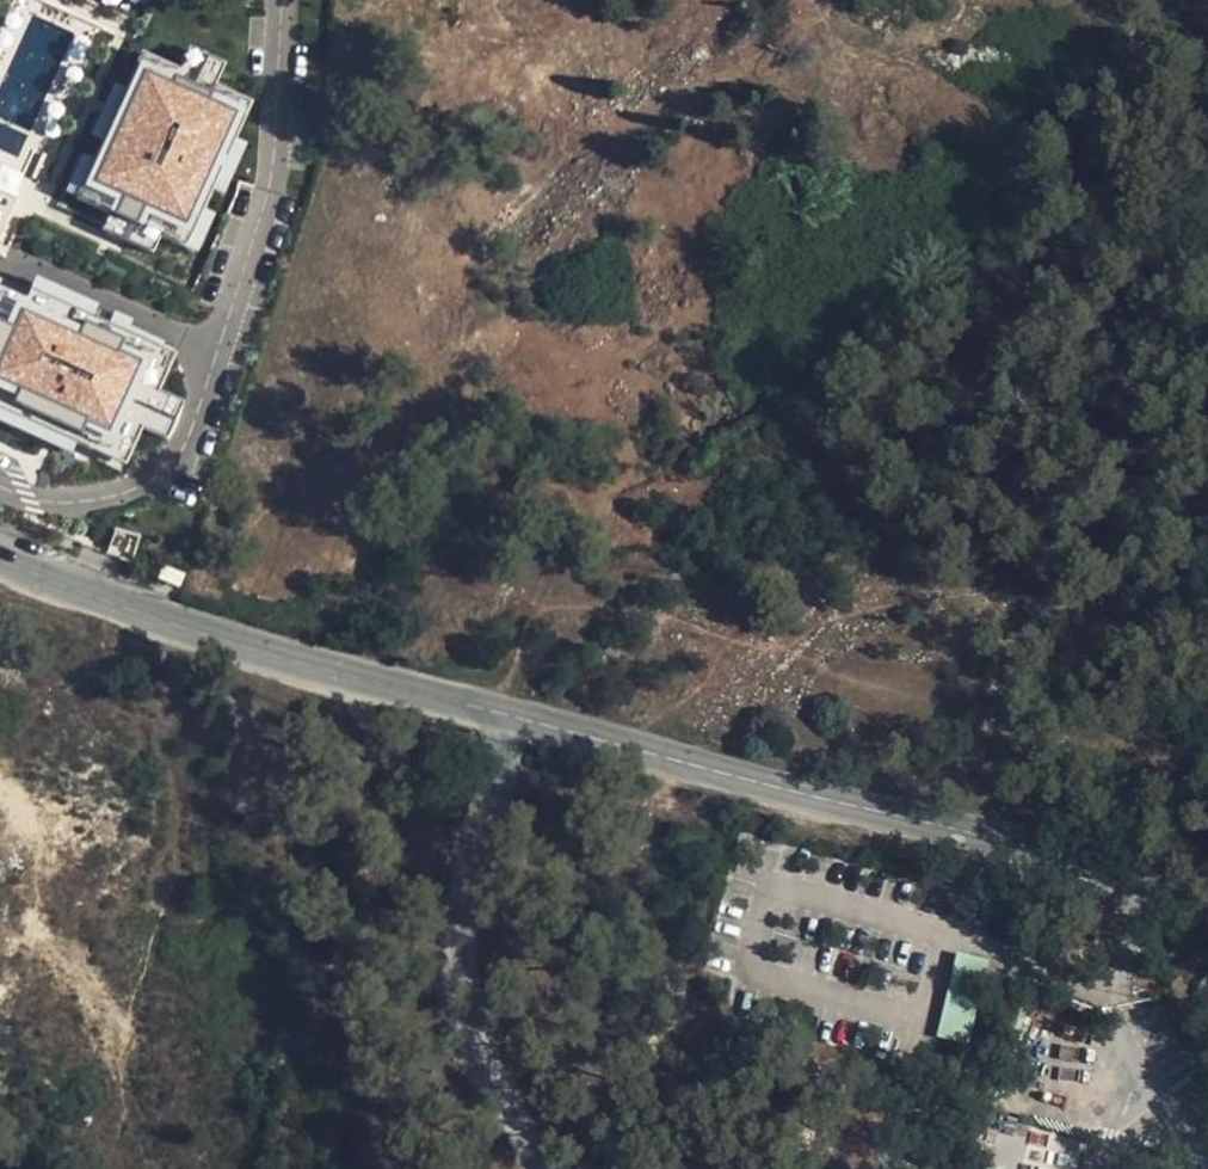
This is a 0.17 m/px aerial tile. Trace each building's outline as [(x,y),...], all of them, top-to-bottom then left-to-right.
[(181,68),(146,52),(82,197),(107,208),(100,225),(151,248),(158,232),(197,249),(262,102),(217,83),(227,59),(192,44),(181,68)] [(111,470),(132,423),(169,440),(189,396),(136,372),(152,337),(28,281),(23,292),(0,282),(0,420),(111,470)] [(955,951),(937,1036),(970,1042),(987,958),(955,951)]
